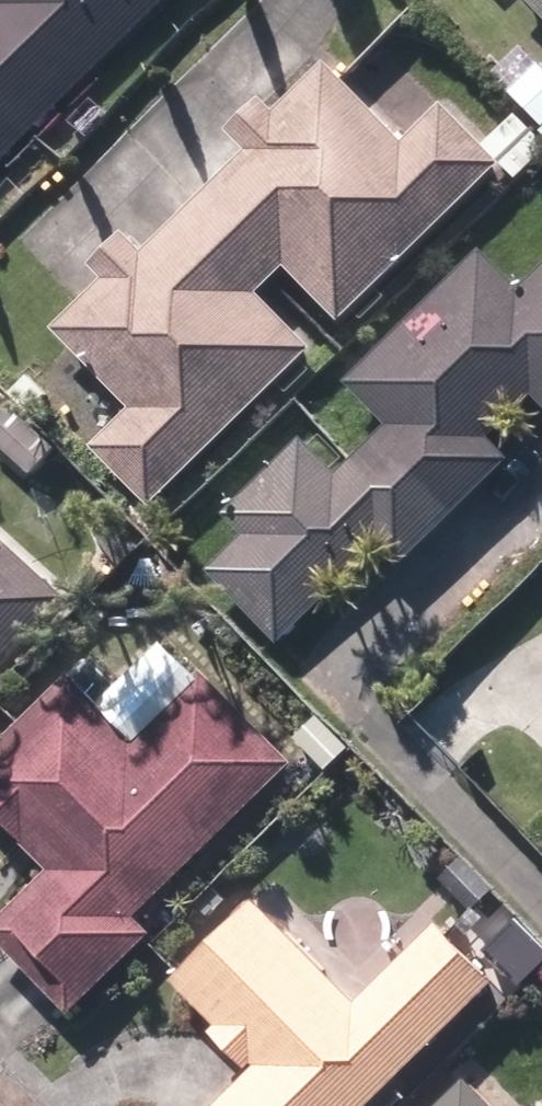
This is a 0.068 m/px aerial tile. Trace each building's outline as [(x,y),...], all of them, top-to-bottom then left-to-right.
[(31,136),(168,0),(0,0),(0,104),(31,136)] [(541,23),(541,0),(518,0),(541,23)] [(268,285),(283,271),(338,327),(499,168),(516,184),(541,157),(541,148),(514,121),(484,151),(439,107),(401,145),(321,64),(271,115),(257,102),(224,134),(244,155),(191,208),(268,285)] [(31,136),(0,104),(0,166),(31,136)] [(255,298),(268,285),(191,208),(138,259),(118,239),(89,268),(100,281),(49,332),(128,413),(88,451),(149,512),(310,353),(255,298)] [(423,541),(506,463),(487,443),(533,400),(541,410),(541,269),(515,294),(478,257),(342,386),(383,430),(349,462),(423,541)] [(29,479),(54,455),(7,409),(0,417),(0,451),(29,479)] [(423,541),(349,462),(330,479),(298,445),(220,518),(242,539),(207,571),(276,645),(376,551),(392,569),(423,541)] [(61,601),(0,545),(0,667),(61,601)] [(134,586),(150,603),(167,587),(151,570),(134,586)] [(67,1018),(148,940),(131,922),(289,769),(198,676),(191,683),(166,656),(123,696),(150,723),(128,745),(65,681),(0,744),(0,830),(46,876),(0,921),(0,950),(67,1018)] [(435,881),(471,918),(494,894),(459,859),(435,881)] [(489,984),(434,928),(351,1008),(250,904),(168,984),(215,1032),(209,1038),(246,1076),(215,1105),(365,1105),(489,984)] [(518,990),(541,965),(541,945),(519,925),(486,960),(518,990)] [(460,1084),(438,1105),(481,1105),(460,1084)]
